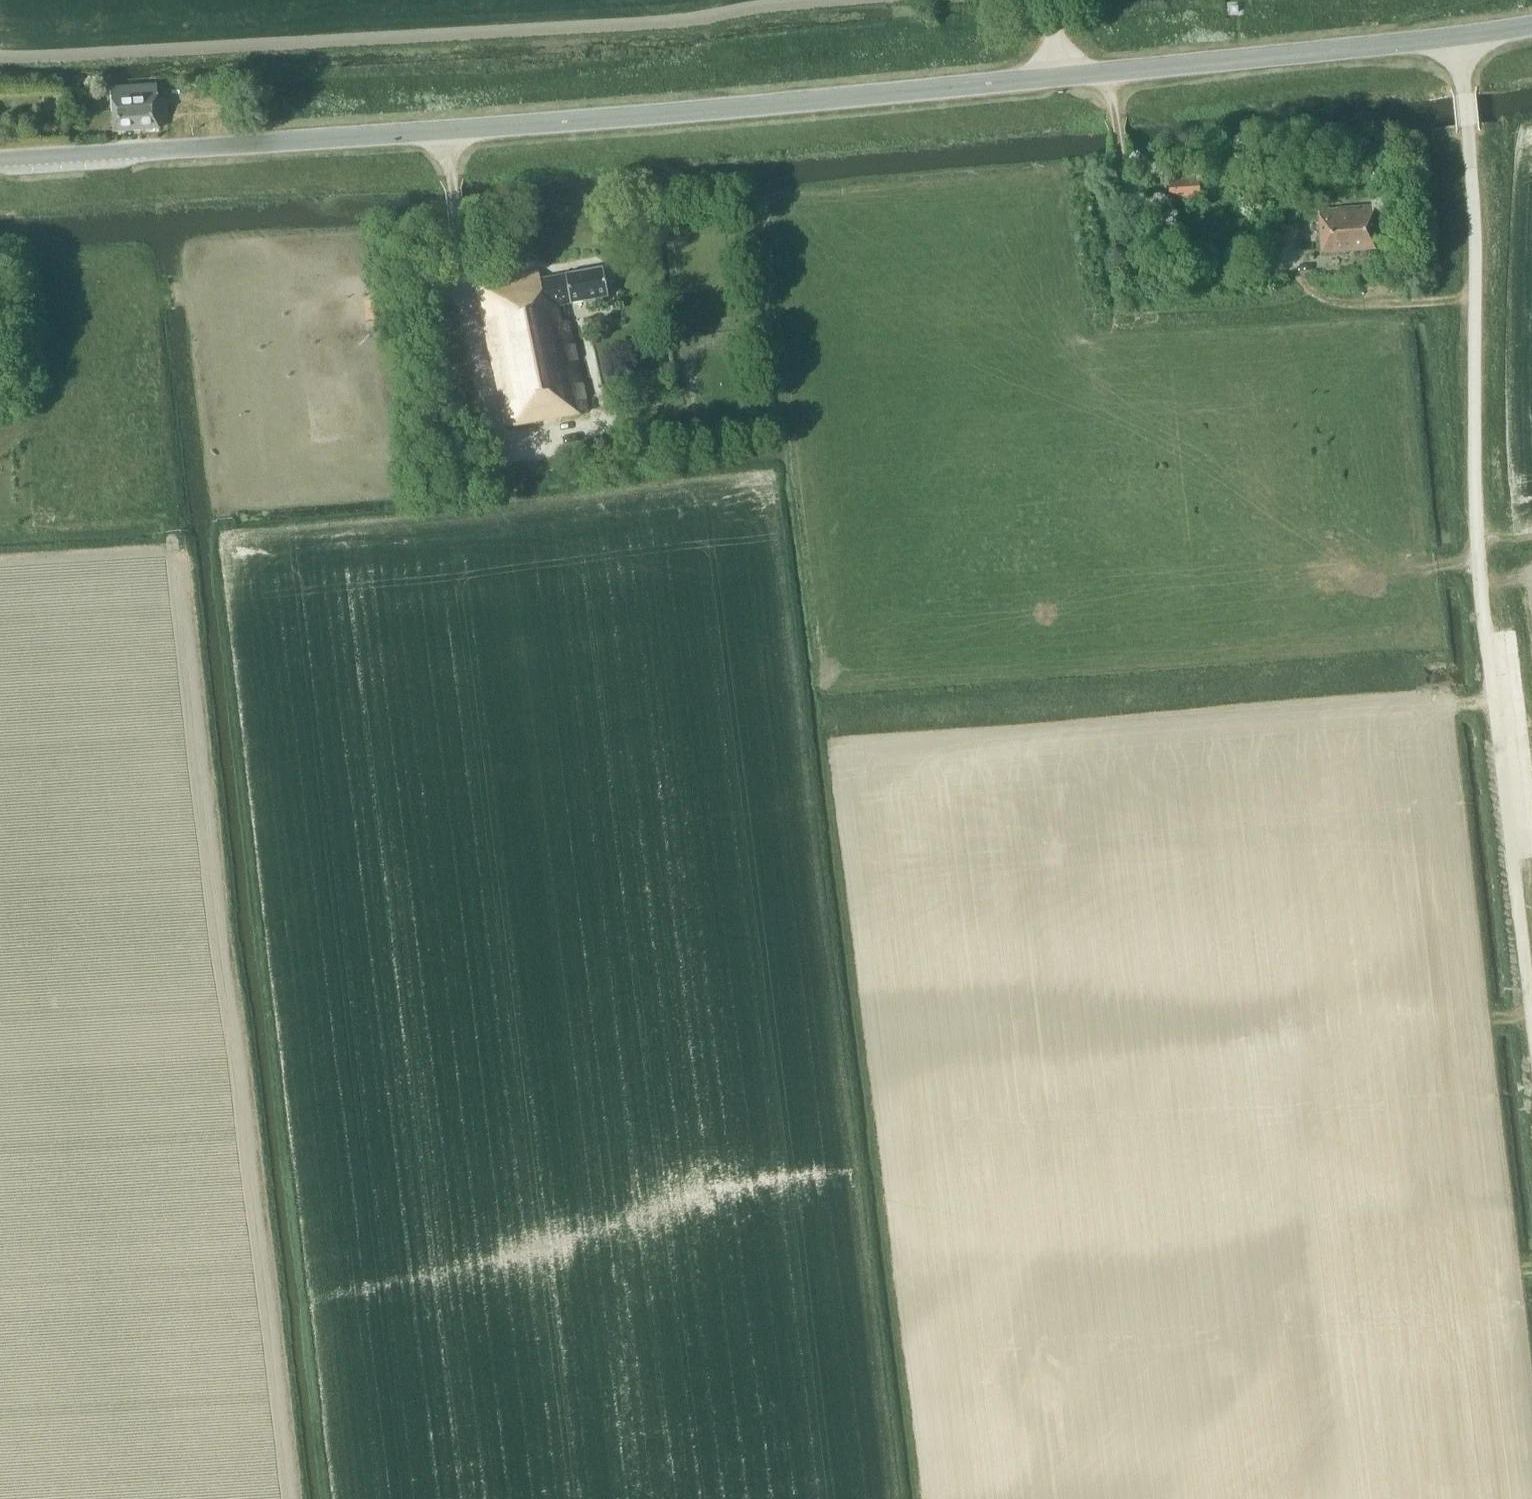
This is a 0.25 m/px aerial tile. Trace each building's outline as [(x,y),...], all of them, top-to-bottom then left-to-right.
[(113,133),(159,129),(156,86),(111,89),(113,133)] [(1288,177),(1288,164),(1274,165),(1275,177),(1288,177)] [(1170,178),(1191,178),(1190,170),(1170,171),(1170,178)] [(1169,205),(1198,203),(1197,185),(1168,187),(1169,205)] [(1321,254),(1374,250),(1372,208),(1318,212),(1321,254)] [(587,409),(570,322),(566,323),(562,307),(608,297),(603,269),(541,280),(540,273),(477,285),(484,320),(505,425),(587,409)] [(386,299),(365,301),(367,322),(388,320),(386,299)]
